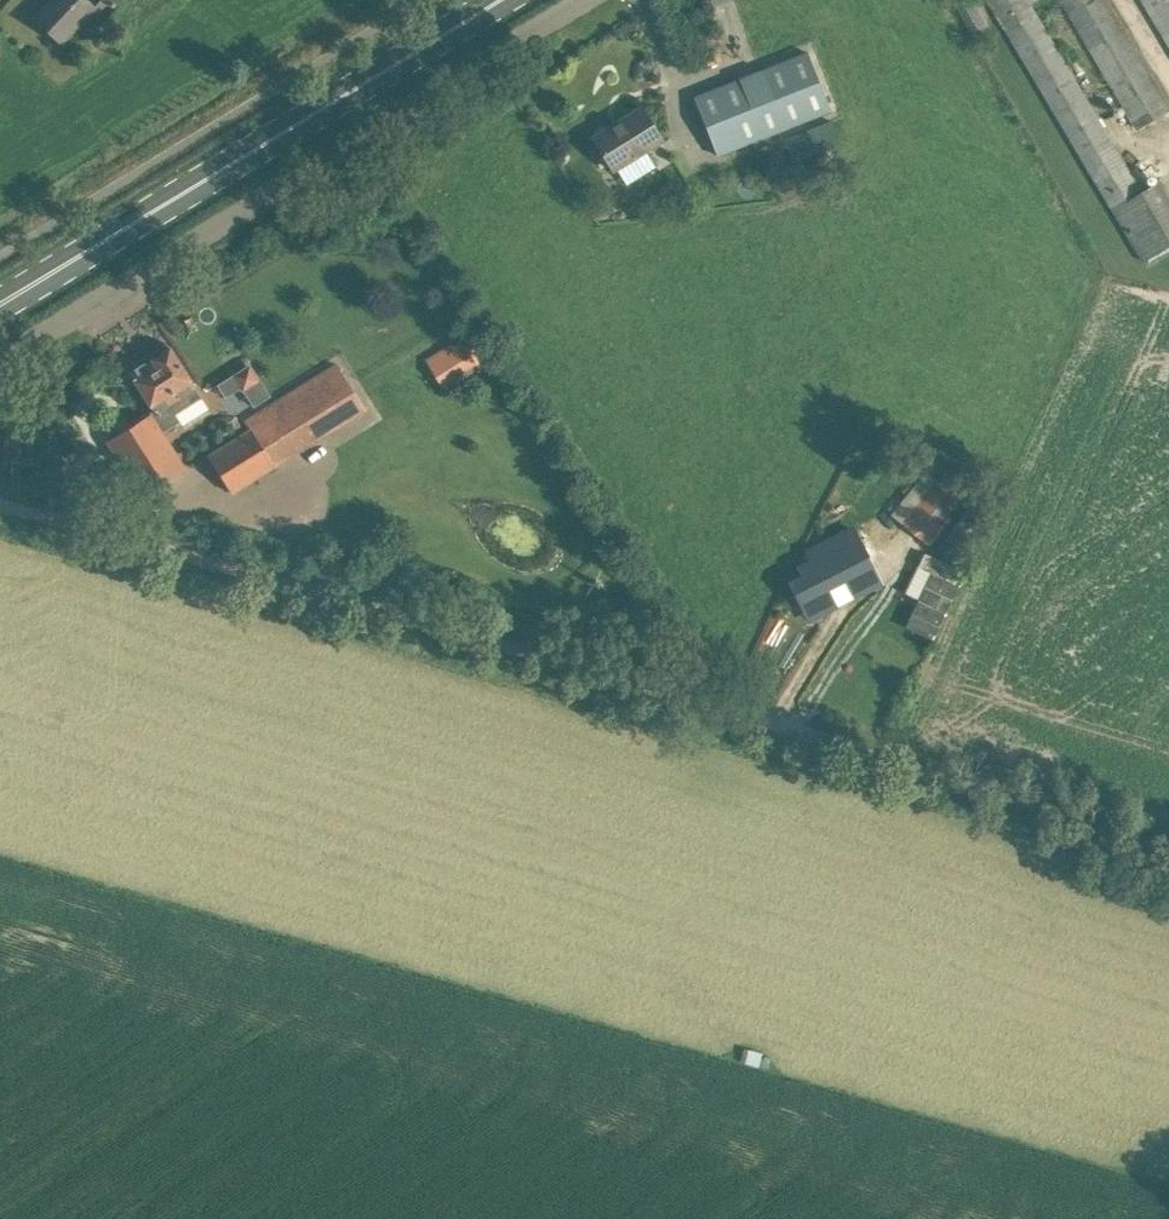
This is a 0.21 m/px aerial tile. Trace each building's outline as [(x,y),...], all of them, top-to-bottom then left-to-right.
[(89,0),(57,0),(38,20),(35,17),(34,18),(61,43),(96,7),(89,0)] [(956,2),(972,31),(973,31),(976,29),(973,23),(983,17),(974,0),(960,0),(957,2),(956,2)] [(1143,192),(1032,5),(1029,0),(990,0),(1115,211),(1143,192)] [(1139,128),(1168,110),(1168,102),(1108,0),(1063,0),(1139,128)] [(1168,41),(1168,0),(1144,0),(1168,41)] [(805,52),(692,97),(715,155),(829,110),(805,52)] [(662,140),(654,127),(641,106),(620,120),(621,122),(613,127),(612,125),(593,136),(614,170),(662,140)] [(426,356),(443,383),(478,362),(462,334),(426,356)] [(202,397),(179,363),(166,342),(149,353),(152,358),(130,372),(155,410),(107,440),(142,496),(185,470),(161,432),(179,421),(175,414),(202,397)] [(254,361),(219,380),(236,410),(270,392),(254,361)] [(208,455),(231,492),(364,409),(336,364),(246,420),(251,428),(208,455)] [(891,512),(928,543),(972,489),(970,487),(981,474),(974,469),(953,460),(925,494),(914,485),(891,512)] [(871,565),(852,527),(813,547),(818,557),(805,563),(809,572),(791,582),(801,601),(871,565)] [(960,569),(924,552),(905,592),(918,598),(905,626),(932,639),(958,584),(953,582),(960,569)]
